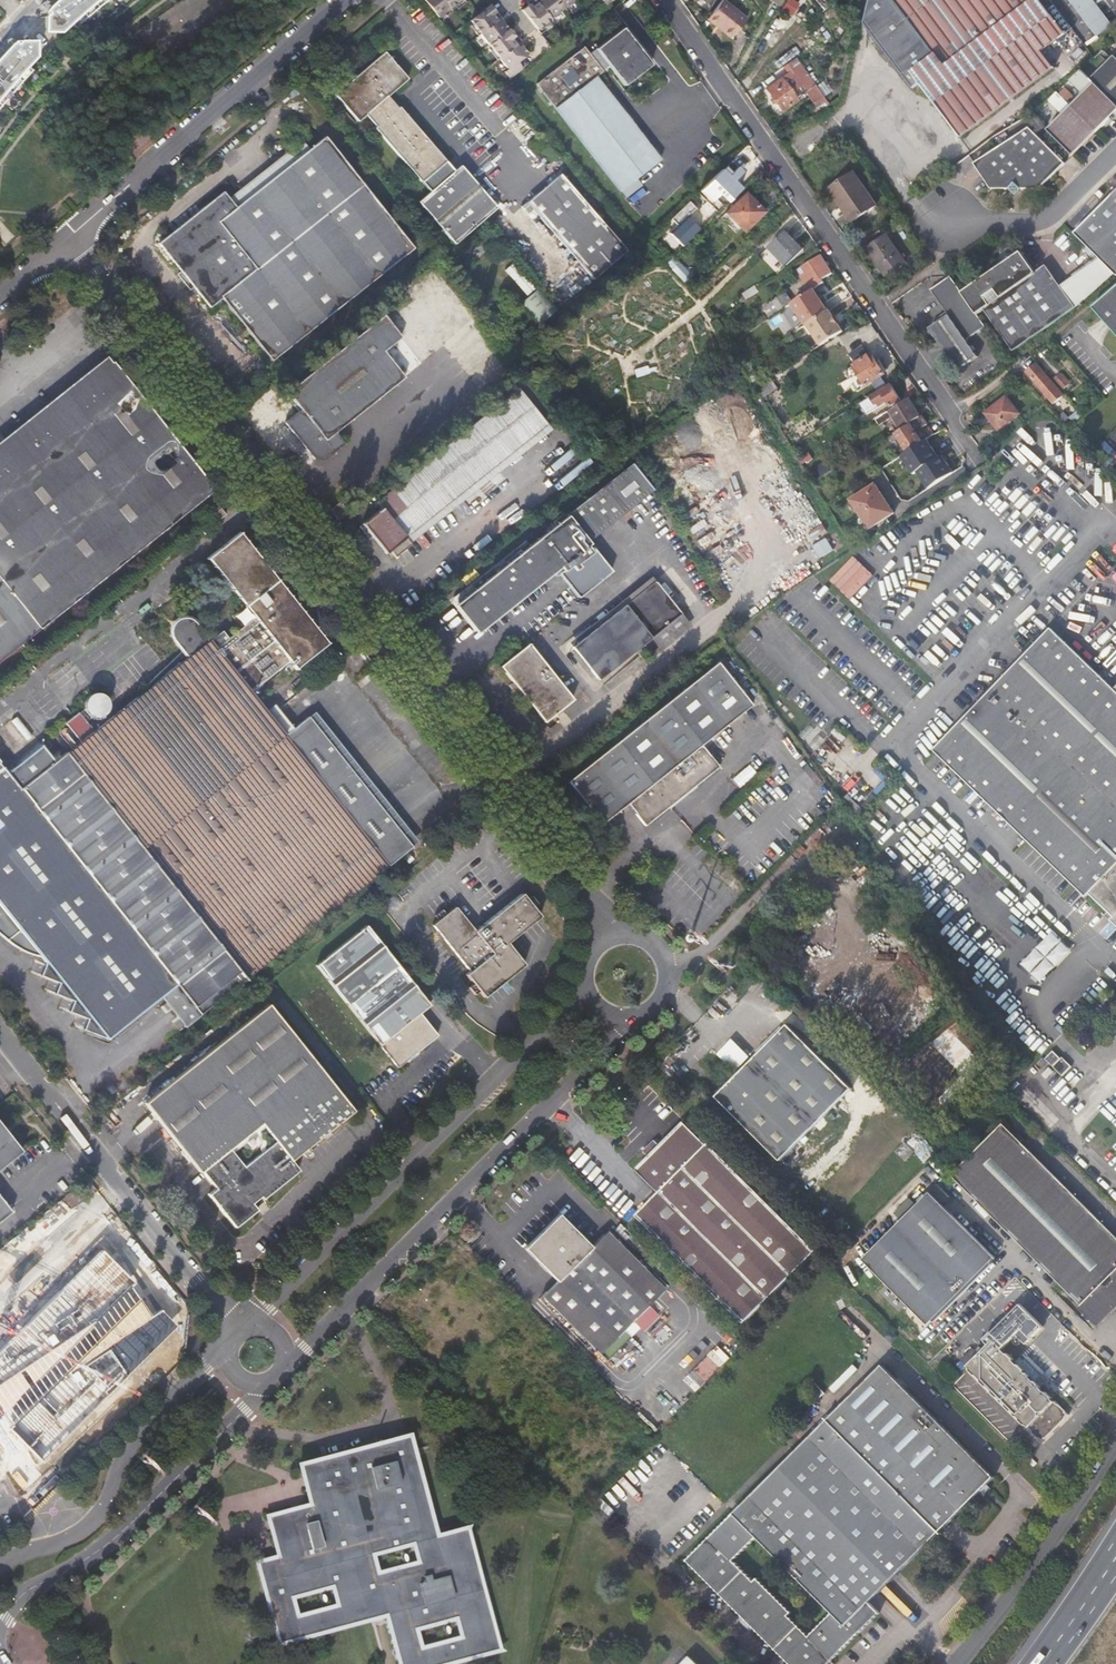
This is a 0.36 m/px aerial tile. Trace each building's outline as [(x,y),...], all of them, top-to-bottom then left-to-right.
[(64,1),(64,5),(60,5),(46,17),(46,32),(62,33),(72,24),(75,28),(96,10),(108,0),(65,0),(64,1)] [(461,0),(425,0),(441,18),(461,0)] [(529,2),(523,7),(538,27),(540,25),(551,16),(573,0),(531,0),(529,2)] [(707,18),(715,25),(722,30),(731,37),(747,18),(725,0),(721,0),(707,18)] [(862,21),(910,86),(917,82),(957,136),(1052,66),(1040,50),(1071,27),(1062,16),(1056,21),(1050,13),(1057,8),(1051,0),(1048,0),(1043,4),(1040,0),(867,0),(862,21)] [(1095,37),(1104,31),(1080,0),(1068,0),(1095,37)] [(1104,31),(1111,25),(1093,0),(1080,0),(1104,31)] [(480,30),(491,43),(499,54),(519,39),(514,33),(509,26),(503,18),(510,13),(507,9),(502,13),(500,15),(495,8),(490,2),(470,17),(472,19),(480,30)] [(536,82),(580,140),(620,109),(595,77),(609,66),(624,86),(651,64),(623,28),(589,53),(583,45),(536,82)] [(504,69),(509,76),(510,75),(523,65),(517,58),(528,50),(522,43),(529,37),(526,33),(521,37),(519,39),(499,54),(500,55),(508,66),(504,69)] [(4,102),(12,93),(21,83),(29,74),(31,71),(27,67),(37,57),(37,41),(21,42),(11,52),(8,55),(9,59),(4,59),(0,64),(0,107),(4,102)] [(377,123),(425,178),(434,188),(423,198),(460,239),(501,202),(464,161),(457,166),(449,157),(401,104),(400,105),(389,93),(409,75),(385,49),(338,91),(362,118),(371,110),(381,120),(377,123)] [(1104,49),(1100,54),(1083,69),(1092,79),(1113,58),(1104,49)] [(1092,79),(1095,82),(1115,103),(1115,56),(1115,55),(1113,58),(1092,79)] [(815,83),(796,56),(784,65),(790,74),(794,72),(806,89),(815,83)] [(781,76),(766,87),(773,97),(769,99),(772,103),(775,100),(781,109),(797,98),(781,76)] [(1072,105),(1097,131),(1114,114),(1112,112),(1115,108),(1115,103),(1095,82),(1072,105)] [(1072,105),(1048,129),(1072,153),(1082,143),(1084,144),(1097,131),(1072,105)] [(620,109),(580,140),(598,163),(638,132),(620,109)] [(994,192),(1005,192),(1018,192),(1030,192),(1060,173),(1032,131),(977,167),(994,192)] [(638,132),(598,163),(620,193),(660,161),(638,132)] [(235,206),(230,199),(223,192),(158,243),(210,308),(221,298),(271,360),(412,247),(324,135),(305,150),(235,206)] [(300,144),(230,199),(235,206),(305,150),(300,144)] [(599,272),(632,242),(564,167),(531,196),(599,272)] [(719,192),(727,201),(741,187),(723,169),(701,189),(711,199),(719,192)] [(853,172),(834,185),(858,218),(876,206),(853,172)] [(858,218),(834,185),(830,188),(841,205),(843,205),(854,221),(858,218)] [(1115,274),(1115,192),(1075,232),(1099,257),(1113,271),(1115,274)] [(746,193),(726,212),(744,231),(764,212),(746,193)] [(691,197),(674,214),(679,219),(696,202),(691,197)] [(682,244),(700,228),(689,215),(671,232),(682,244)] [(805,247),(787,229),(769,247),(787,265),(805,247)] [(647,240),(659,253),(664,259),(670,254),(652,234),(647,240)] [(887,236),(876,244),(895,271),(906,263),(887,236)] [(895,271),(876,244),(868,250),(886,277),(895,271)] [(1078,305),(1113,271),(1099,257),(1063,286),(1046,263),(1037,270),(1031,263),(1028,265),(1025,260),(1028,258),(1022,249),(1014,255),(1005,253),(1004,262),(962,291),(978,314),(986,309),(1015,350),(1075,308),(1078,305)] [(803,266),(817,287),(825,281),(823,279),(833,273),(821,255),(803,266)] [(592,278),(598,272),(588,261),(582,267),(592,278)] [(567,297),(578,288),(558,265),(547,274),(567,297)] [(967,340),(987,326),(978,314),(962,291),(951,275),(930,289),(948,315),(934,324),(933,334),(958,370),(978,356),(967,340)] [(563,303),(544,282),(528,296),(547,317),(563,303)] [(750,298),(760,291),(756,286),(747,292),(750,298)] [(1080,317),(1091,329),(1095,326),(1102,319),(1106,323),(1099,330),(1095,333),(1115,354),(1115,353),(1115,286),(1080,317)] [(815,288),(793,303),(806,324),(808,323),(829,309),(824,302),(820,295),(815,288)] [(740,297),(744,302),(750,298),(747,292),(740,297)] [(808,323),(821,344),(844,330),(839,323),(835,316),(830,309),(829,309),(808,323)] [(313,459),(323,460),(344,443),(335,432),(405,376),(384,350),(401,336),(383,314),(314,369),(286,392),(300,409),(284,422),(313,459)] [(1095,326),(1099,330),(1106,323),(1102,319),(1095,326)] [(863,345),(851,353),(855,360),(868,353),(863,345)] [(878,363),(872,353),(854,365),(845,371),(849,378),(853,384),(858,391),(860,389),(866,398),(887,385),(881,376),(885,373),(878,363)] [(0,452),(0,658),(215,488),(114,361),(0,452)] [(1027,367),(1052,395),(1058,390),(1034,361),(1027,367)] [(1050,397),(1052,395),(1027,367),(1025,369),(1050,397)] [(753,369),(747,373),(756,387),(762,383),(753,369)] [(772,377),(756,388),(762,398),(778,387),(772,377)] [(891,383),(872,396),(877,403),(886,397),(890,404),(900,398),(891,383)] [(380,507),(361,522),(385,552),(389,549),(394,555),(408,544),(403,538),(546,424),(519,388),(376,501),(380,507)] [(1021,411),(1008,394),(987,411),(1001,427),(1021,411)] [(883,413),(882,414),(886,420),(893,415),(902,428),(911,422),(921,416),(908,396),(892,407),(883,413)] [(693,425),(651,451),(699,531),(700,532),(701,533),(703,533),(704,534),(706,534),(707,534),(709,533),(710,533),(747,509),(744,505),(786,479),(736,399),(735,398),(733,397),(732,397),(730,397),(728,397),(726,397),(725,398),(690,419),(693,425)] [(903,441),(909,450),(929,437),(922,427),(928,423),(922,415),(921,416),(911,422),(911,423),(897,432),(898,434),(903,441)] [(926,428),(931,435),(934,433),(929,426),(926,428)] [(932,451),(937,458),(946,452),(934,435),(912,450),(919,460),(932,451)] [(605,521),(609,525),(653,491),(632,464),(631,464),(632,465),(457,602),(456,602),(477,629),(558,565),(562,570),(558,573),(577,598),(610,572),(591,547),(589,549),(585,544),(587,542),(584,538),(605,521)] [(876,481),(850,498),(871,529),(897,512),(876,481)] [(342,506),(339,502),(331,509),(338,518),(346,511),(342,506)] [(226,513),(220,505),(209,514),(215,522),(226,513)] [(244,609),(251,617),(240,625),(214,646),(208,638),(206,640),(148,686),(79,742),(66,752),(65,751),(54,760),(41,743),(6,771),(1,765),(0,766),(0,933),(18,948),(45,962),(41,975),(59,982),(55,992),(73,1000),(69,1010),(88,1018),(84,1028),(106,1037),(107,1039),(163,994),(187,1025),(201,1014),(412,845),(312,721),(291,738),(256,694),(294,664),(301,674),(334,648),(245,537),(238,529),(204,557),(211,566),(244,609)] [(855,555),(832,579),(851,598),(874,574),(855,555)] [(597,679),(648,638),(679,613),(653,580),(571,647),(597,679)] [(679,613),(648,638),(657,649),(688,625),(679,613)] [(167,636),(190,652),(205,629),(181,614),(167,636)] [(1112,689),(1049,628),(930,753),(1085,899),(1088,894),(1104,912),(1103,913),(1111,920),(1109,921),(1115,928),(1115,685),(1112,689)] [(527,643),(499,667),(544,722),(573,699),(527,643)] [(717,662),(567,780),(601,822),(626,802),(644,824),(718,766),(701,743),(750,705),(717,662)] [(94,690),(82,708),(99,719),(111,701),(94,690)] [(458,905),(436,923),(472,970),(468,973),(486,996),(526,963),(508,941),(541,914),(524,892),(477,929),(458,905)] [(836,918),(796,957),(828,988),(867,950),(836,918)] [(317,967),(400,1066),(439,1033),(421,1011),(431,1003),(399,964),(368,926),(317,967)] [(267,1003),(147,1101),(219,1190),(212,1195),(237,1225),(260,1206),(255,1201),(263,1194),(265,1197),(300,1167),(293,1158),(354,1108),(267,1003)] [(789,1023),(719,1093),(782,1155),(852,1085),(789,1023)] [(1056,1047),(1044,1053),(1059,1069),(1069,1059),(1058,1051),(1059,1050),(1056,1047)] [(663,1189),(639,1212),(747,1320),(820,1247),(688,1117),(640,1165),(663,1189)] [(1081,1305),(1079,1307),(1099,1327),(1115,1310),(1115,1236),(1003,1123),(952,1175),(1081,1305)] [(22,1152),(0,1124),(0,1170),(22,1152)] [(928,1325),(933,1321),(935,1323),(994,1264),(991,1262),(996,1258),(930,1192),(863,1260),(928,1325)] [(10,1213),(0,1199),(0,1221),(10,1213)] [(61,1200),(45,1212),(54,1223),(70,1211),(61,1200)] [(560,1211),(525,1246),(556,1278),(541,1293),(599,1351),(664,1286),(607,1227),(592,1242),(560,1211)] [(0,1349),(0,1409),(16,1431),(154,1334),(157,1323),(120,1269),(0,1349)] [(1016,1291),(1021,1286),(1016,1281),(1011,1286),(1016,1291)] [(1025,1426),(1028,1428),(1054,1403),(1051,1400),(1052,1399),(1046,1393),(1045,1394),(1040,1389),(1015,1363),(1015,1364),(1013,1361),(1014,1360),(1008,1354),(1006,1355),(1002,1350),(1016,1335),(1026,1345),(1043,1328),(1021,1305),(992,1333),(991,1332),(984,1340),(989,1345),(979,1355),(973,1349),(961,1360),(968,1366),(967,1366),(967,1367),(970,1370),(969,1371),(975,1377),(976,1376),(981,1381),(980,1382),(986,1388),(987,1387),(992,1392),(991,1393),(997,1399),(998,1398),(1000,1400),(999,1401),(1002,1404),(1003,1403),(1006,1406),(1005,1407),(1011,1413),(1012,1412),(1014,1414),(1013,1415),(1016,1418),(1017,1417),(1020,1420),(1018,1421),(1024,1427),(1025,1426)] [(698,1367),(709,1378),(725,1361),(713,1351),(698,1367)] [(866,1601),(991,1477),(881,1365),(685,1560),(786,1663),(826,1663),(878,1613),(866,1601)] [(258,1558),(281,1639),(388,1610),(403,1663),(428,1663),(504,1643),(471,1521),(441,1529),(412,1430),(323,1455),(302,1461),(313,1500),(270,1512),(281,1551),(258,1558)] [(690,1656),(682,1663),(698,1663),(690,1656)]
